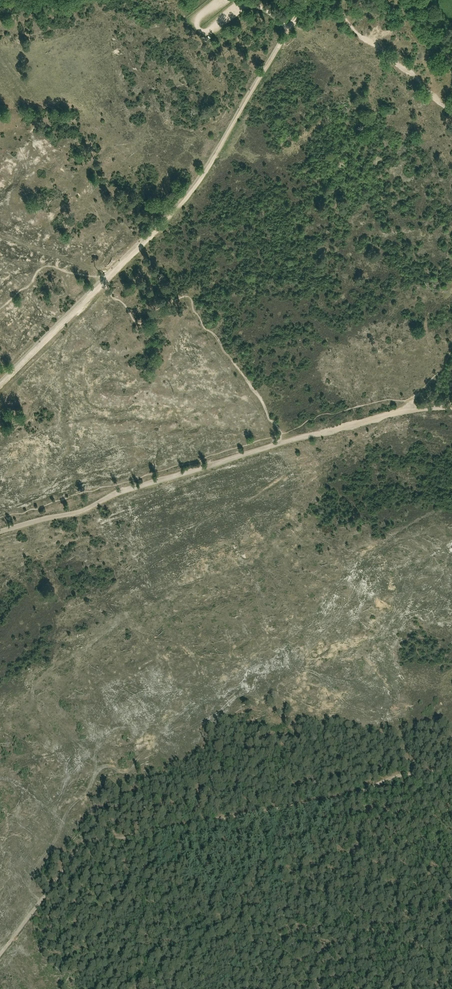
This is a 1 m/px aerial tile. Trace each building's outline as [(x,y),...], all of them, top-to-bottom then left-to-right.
[(41,351),(26,366),(29,369),(45,354),(41,351)]
